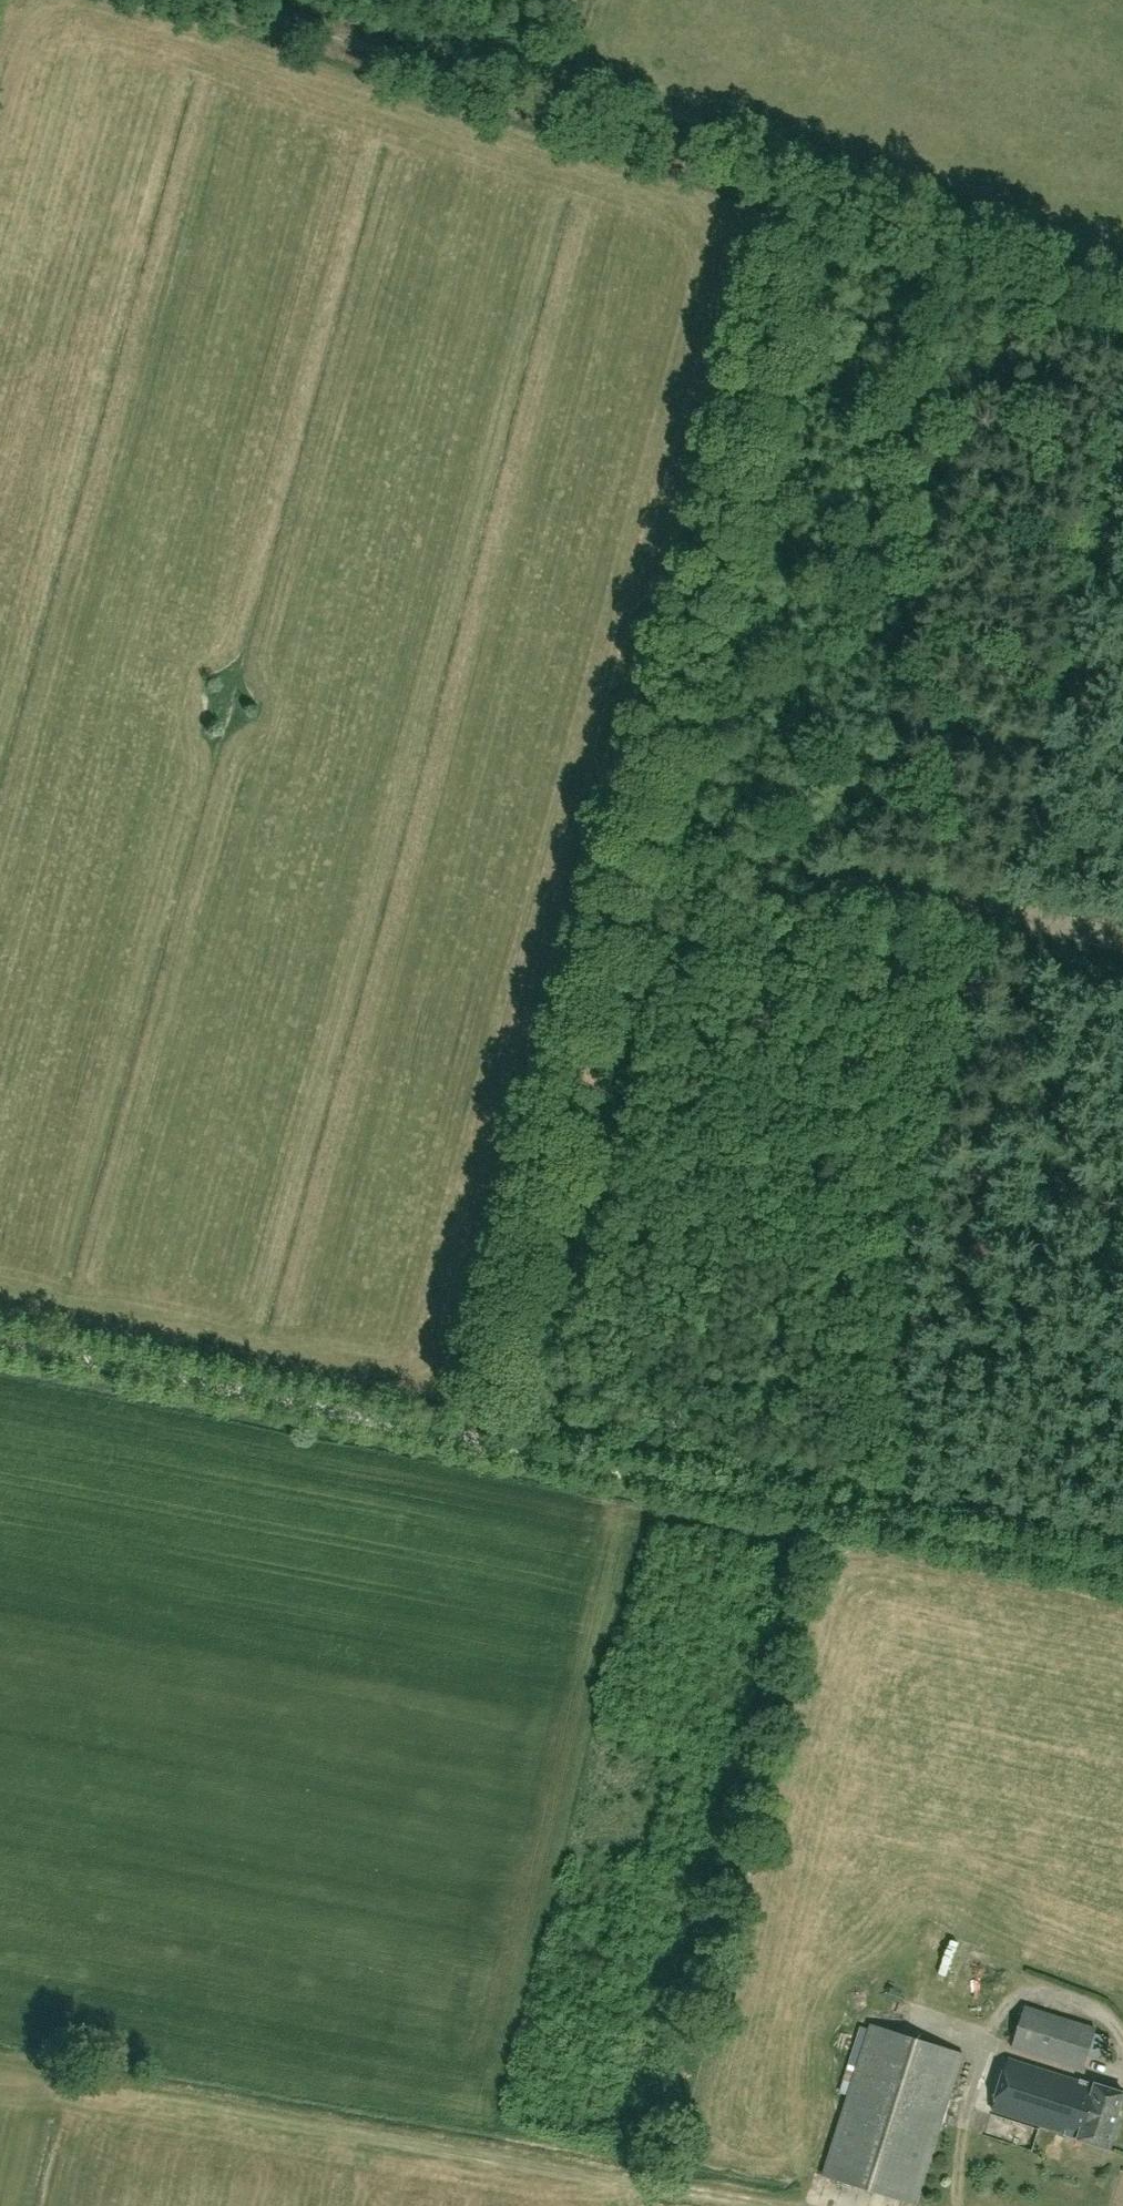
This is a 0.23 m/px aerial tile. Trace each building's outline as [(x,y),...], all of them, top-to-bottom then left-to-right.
[(1095,2028),(1025,2005),(1012,2046),(1082,2069),(1095,2028)] [(823,2175),(868,2189),(915,2204),(963,2053),(871,2024),(823,2175)] [(1008,2059),(993,2109),(1059,2129),(1058,2132),(1108,2147),(1122,2097),(1122,2091),(1080,2078),(1079,2081),(1008,2059)]
